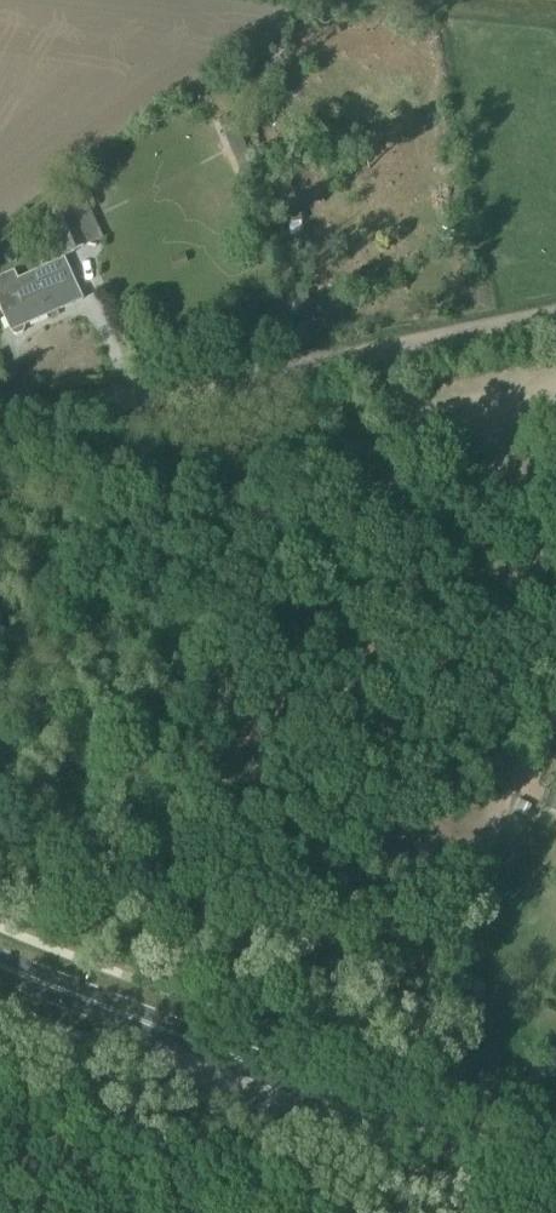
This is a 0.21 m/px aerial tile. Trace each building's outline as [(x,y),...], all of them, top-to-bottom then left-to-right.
[(86,244),(69,204),(47,214),(64,254),(86,244)] [(12,331),(14,334),(17,335),(23,333),(25,329),(23,326),(82,300),(64,259),(20,279),(23,287),(0,297),(0,305),(12,331)] [(316,323),(310,293),(291,297),(297,327),(316,323)]
